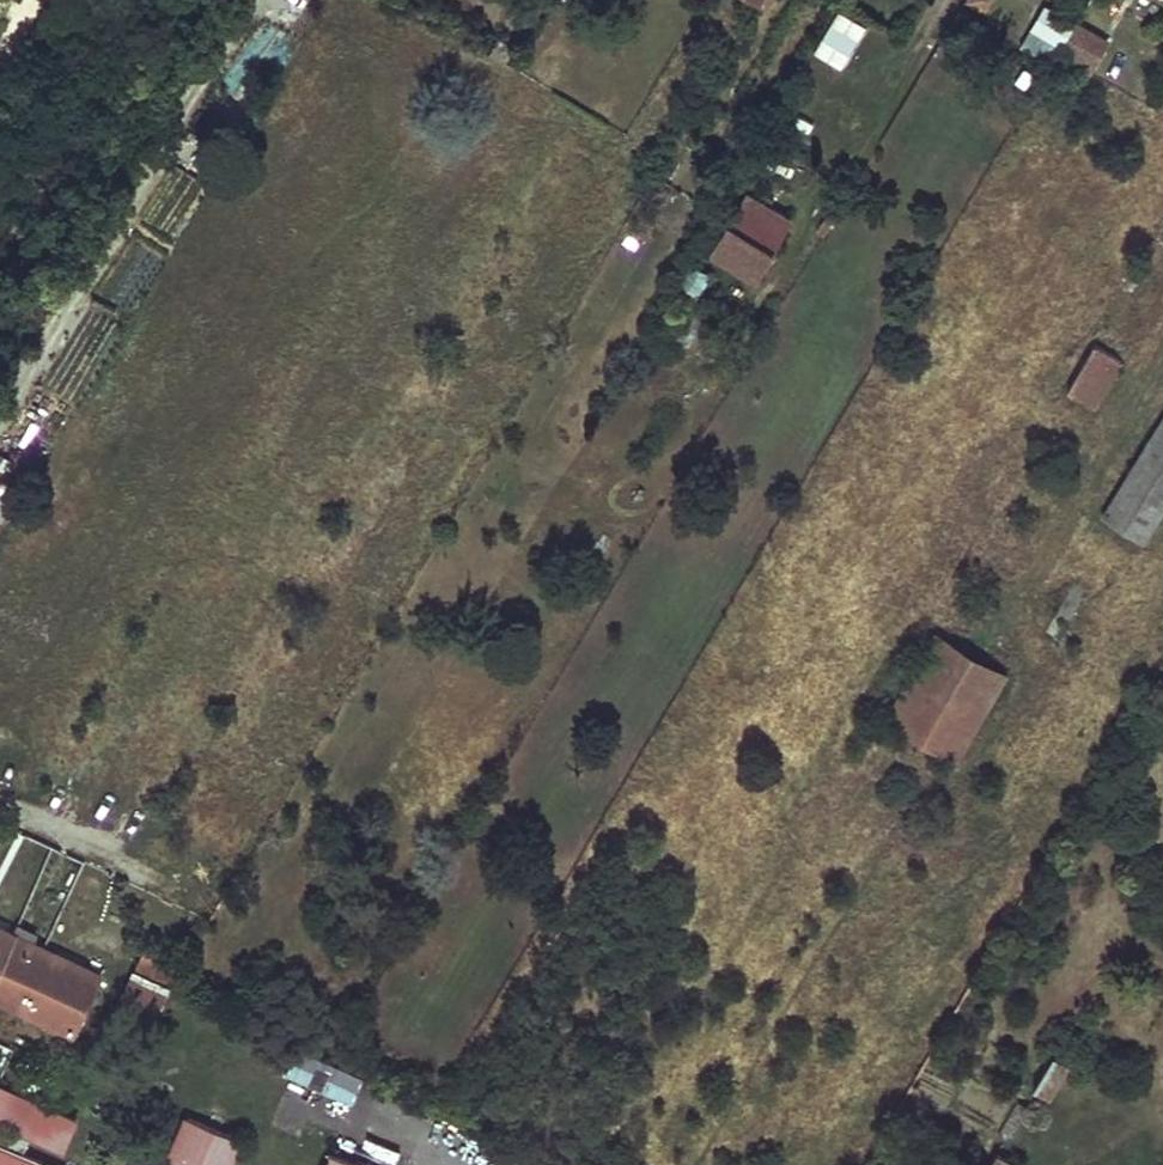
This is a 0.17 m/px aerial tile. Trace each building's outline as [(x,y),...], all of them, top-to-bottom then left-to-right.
[(761,1),(774,9),(778,0),(762,0),(761,1)] [(984,11),(990,0),(966,0),(984,11)] [(1031,26),(1060,45),(1076,21),(1046,2),(1031,26)] [(839,10),(814,53),(840,69),(865,26),(839,10)] [(1090,72),(1107,43),(1074,25),(1062,48),(1087,63),(1083,69),(1090,72)] [(747,193),(729,223),(771,249),(790,218),(747,193)] [(729,223),(712,251),(755,277),(771,249),(729,223)] [(679,276),(698,291),(713,272),(694,257),(679,276)] [(1094,344),(1068,390),(1096,406),(1122,360),(1094,344)] [(1103,515),(1144,541),(1162,509),(1162,417),(1103,515)] [(1004,675),(937,635),(887,721),(955,760),(1004,675)] [(13,934),(34,944),(39,934),(17,924),(13,934)] [(74,1033),(101,976),(34,944),(13,934),(0,928),(0,999),(74,1033)] [(156,964),(151,974),(173,984),(177,975),(156,964)] [(351,1100),(363,1075),(298,1043),(286,1068),(351,1100)] [(1053,1054),(1033,1088),(1048,1097),(1067,1063),(1053,1054)] [(0,1083),(0,1120),(63,1149),(78,1119),(0,1083)] [(239,1139),(188,1117),(168,1164),(228,1164),(239,1139)] [(0,1144),(0,1164),(48,1164),(0,1144)] [(334,1151),(328,1164),(366,1164),(334,1151)] [(1013,1162),(997,1152),(989,1164),(1012,1164),(1013,1162)]
